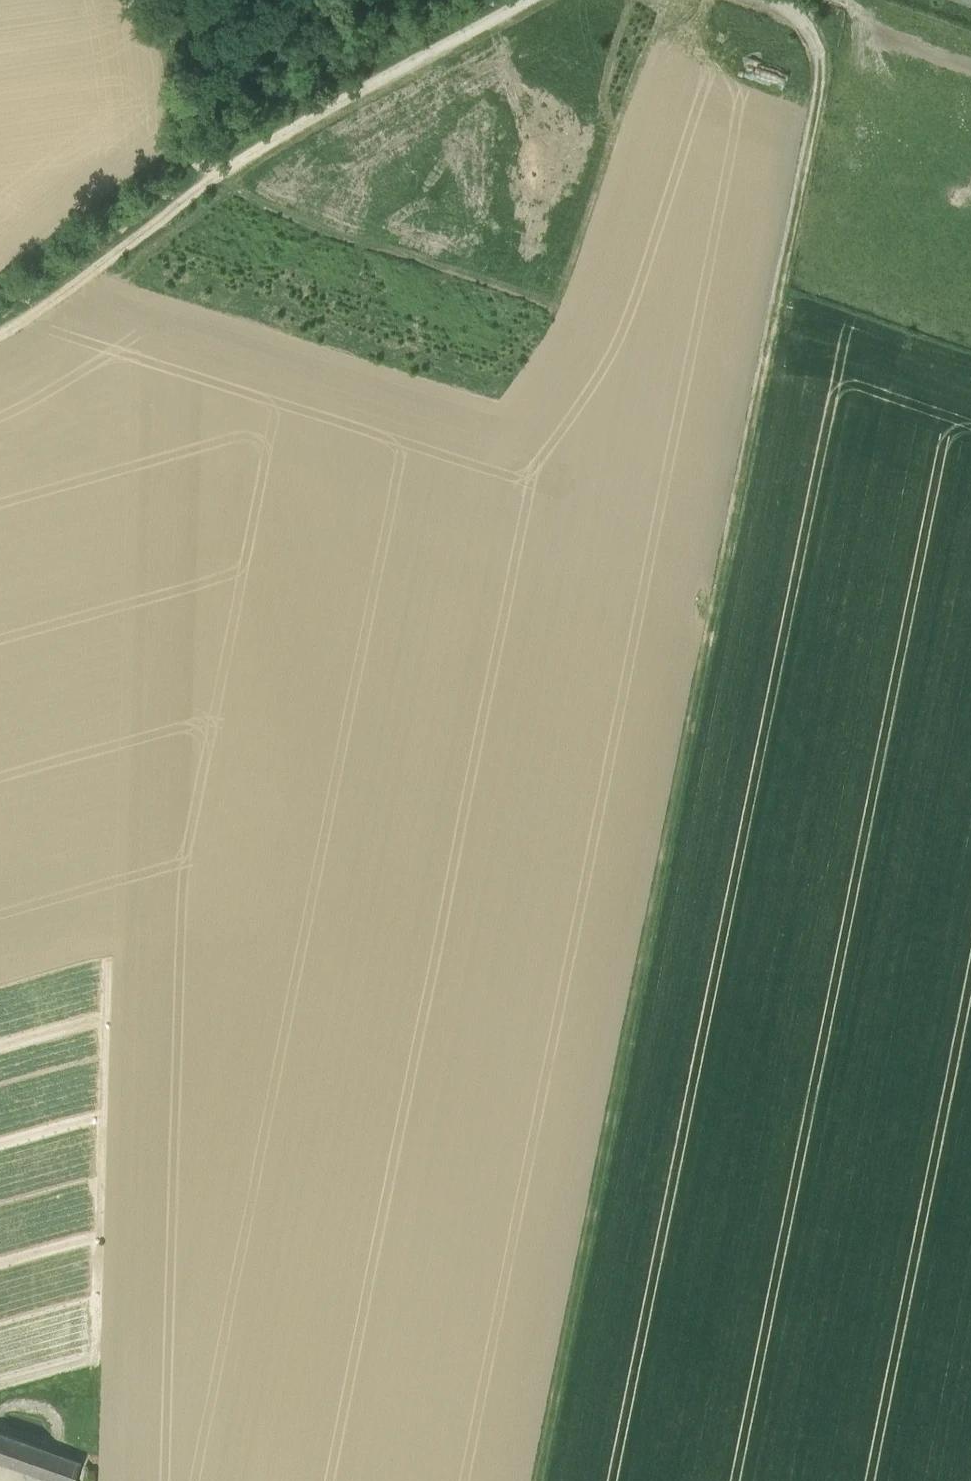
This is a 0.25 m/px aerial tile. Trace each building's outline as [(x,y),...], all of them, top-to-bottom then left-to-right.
[(739,75),(786,87),(790,73),(779,70),(786,47),(713,27),(709,43),(745,53),(739,75)] [(49,1480),(76,1480),(83,1465),(0,1432),(0,1461),(49,1480)]
